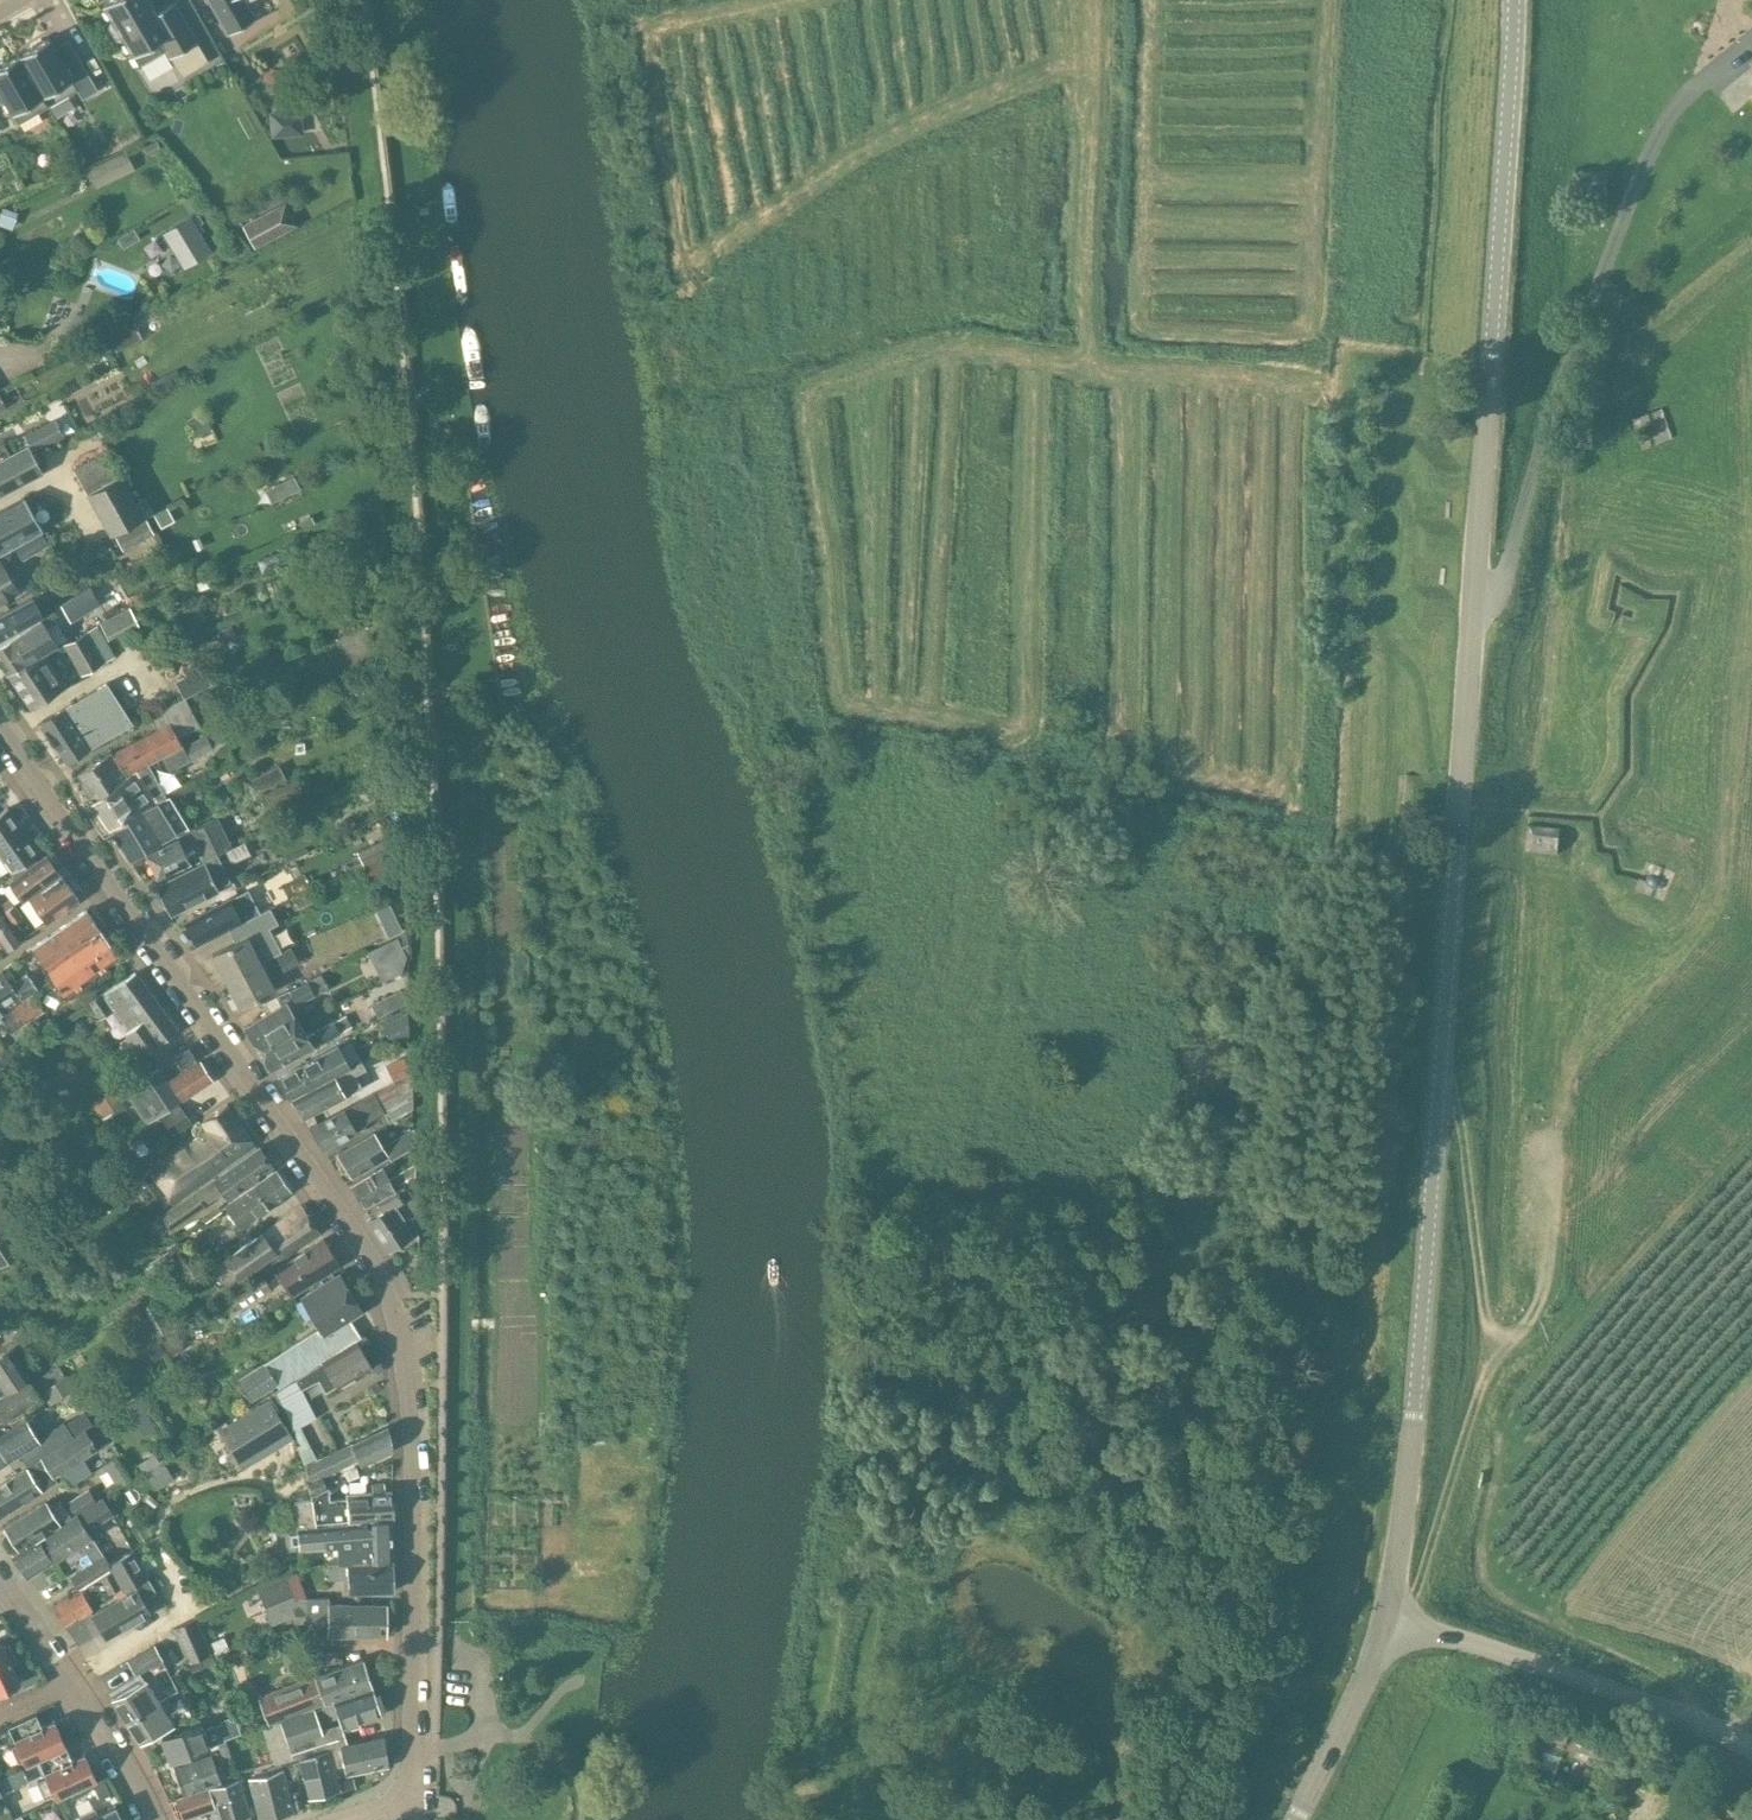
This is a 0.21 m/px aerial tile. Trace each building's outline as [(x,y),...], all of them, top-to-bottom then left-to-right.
[(115,22),(112,24),(111,28),(119,40),(122,41),(126,39),(142,66),(169,50),(185,76),(211,60),(176,1),(159,12),(152,0),(114,0),(105,5),(115,22)] [(232,34),(258,18),(248,1),(251,0),(211,0),(232,34)] [(33,50),(21,57),(52,108),(80,91),(86,100),(101,90),(80,54),(65,63),(51,39),(47,41),(43,40),(34,46),(33,50)] [(52,108),(21,57),(10,64),(5,63),(0,66),(0,97),(5,105),(9,103),(22,126),(52,108)] [(268,112),(271,138),(288,136),(285,110),(268,112)] [(1606,198),(1608,173),(1589,172),(1587,197),(1606,198)] [(279,234),(266,211),(242,224),(254,247),(279,234)] [(189,218),(164,233),(184,266),(210,252),(189,218)] [(110,331),(117,346),(157,327),(150,313),(110,331)] [(1654,414),(1632,422),(1643,451),(1672,440),(1661,411),(1654,414)] [(212,428),(205,412),(187,421),(194,437),(212,428)] [(28,444),(33,452),(64,437),(55,419),(23,434),(28,444)] [(28,444),(0,459),(0,496),(44,473),(33,452),(28,444)] [(108,450),(73,469),(110,535),(144,516),(108,450)] [(42,528),(25,496),(0,509),(0,551),(42,528)] [(161,527),(174,520),(167,508),(155,514),(161,527)] [(116,537),(123,549),(154,532),(147,520),(116,537)] [(22,560),(49,545),(42,533),(16,547),(22,560)] [(0,561),(0,599),(17,589),(0,561)] [(59,605),(69,622),(100,603),(90,586),(59,605)] [(2,612),(0,613),(0,639),(43,615),(32,595),(2,612)] [(130,607),(117,613),(124,626),(136,619),(130,607)] [(27,662),(53,646),(65,639),(55,623),(43,630),(38,622),(0,645),(0,661),(8,673),(10,673),(27,662)] [(98,624),(63,644),(81,676),(116,656),(102,632),(98,624)] [(27,662),(10,673),(31,705),(66,685),(46,654),(29,665),(27,662)] [(183,697),(186,697),(212,682),(203,664),(173,680),(183,697)] [(67,760),(133,721),(108,682),(42,721),(67,760)] [(149,715),(157,729),(114,753),(112,751),(77,774),(93,799),(137,769),(149,763),(161,756),(183,744),(179,736),(201,726),(186,697),(183,697),(149,715)] [(212,748),(207,738),(206,737),(184,747),(183,744),(161,756),(161,757),(169,773),(212,748)] [(137,769),(93,799),(111,826),(143,807),(157,800),(166,796),(149,763),(137,769)] [(286,778),(279,764),(248,780),(255,794),(286,778)] [(143,807),(111,826),(129,854),(189,826),(170,794),(166,796),(143,807)] [(0,813),(0,854),(13,873),(41,853),(9,807),(0,813)] [(218,817),(196,828),(146,851),(158,875),(190,859),(185,850),(202,842),(210,858),(217,855),(217,854),(232,847),(218,817)] [(1528,823),(1526,851),(1556,854),(1559,826),(1528,823)] [(393,835),(367,847),(372,859),(398,847),(393,835)] [(243,843),(227,851),(232,862),(249,854),(243,843)] [(60,872),(47,854),(12,881),(25,898),(60,872)] [(217,855),(210,858),(203,861),(204,863),(157,886),(171,914),(220,889),(211,872),(223,866),(217,855)] [(1648,861),(1635,888),(1662,903),(1676,875),(1648,861)] [(49,921),(80,897),(62,874),(31,897),(49,921)] [(223,903),(187,921),(198,942),(229,926),(230,928),(261,913),(252,897),(248,889),(230,899),(223,903)] [(0,904),(0,906),(4,911),(14,904),(9,897),(0,904)] [(15,903),(14,904),(4,911),(12,924),(24,916),(15,903)] [(390,904),(377,910),(382,921),(394,915),(390,904)] [(5,951),(22,938),(12,924),(4,911),(0,906),(0,944),(5,951)] [(45,964),(100,926),(88,909),(33,947),(45,964)] [(261,913),(230,928),(237,940),(212,953),(226,979),(281,950),(269,928),(278,923),(272,912),(270,909),(261,913)] [(64,995),(120,955),(101,929),(45,967),(64,995)] [(377,947),(385,962),(409,950),(401,935),(377,947)] [(281,950),(226,979),(240,1005),(275,987),(269,975),(281,968),(282,970),(299,962),(291,946),(282,951),(281,950)] [(12,1033),(23,1025),(21,1023),(20,1024),(10,1008),(23,999),(12,982),(3,970),(0,972),(0,1016),(12,1033)] [(140,1053),(176,1028),(136,971),(101,992),(90,1001),(100,1016),(112,1007),(109,1003),(111,1002),(129,1028),(124,1030),(128,1035),(120,1041),(120,1044),(127,1055),(130,1056),(138,1050),(140,1053)] [(23,999),(32,993),(38,989),(28,972),(12,982),(23,999)] [(309,981),(315,994),(328,987),(322,975),(309,981)] [(293,1011),(298,1007),(297,1004),(296,1004),(315,994),(309,981),(290,991),(289,990),(276,997),(279,1004),(244,1027),(259,1049),(300,1023),(293,1011)] [(44,1011),(32,993),(23,999),(10,1008),(20,1024),(21,1023),(23,1025),(44,1011)] [(372,1004),(378,1016),(390,1010),(384,998),(372,1004)] [(408,1011),(383,1023),(394,1045),(409,1036),(408,1011)] [(300,1023),(259,1049),(271,1069),(314,1046),(352,1026),(345,1015),(307,1035),(300,1023)] [(277,1077),(291,1099),(351,1067),(338,1045),(277,1077)] [(183,1067),(196,1058),(189,1047),(176,1054),(183,1067)] [(395,1077),(410,1067),(403,1056),(388,1065),(395,1077)] [(170,1080),(183,1099),(213,1079),(200,1061),(170,1080)] [(361,1062),(351,1067),(291,1099),(303,1119),(361,1088),(354,1074),(364,1068),(361,1062)] [(139,1117),(142,1121),(144,1123),(148,1121),(156,1116),(181,1100),(168,1081),(159,1066),(137,1081),(138,1082),(126,1089),(135,1100),(130,1104),(139,1117)] [(390,1121),(412,1108),(409,1074),(374,1094),(371,1092),(309,1127),(322,1150),(357,1131),(356,1129),(365,1124),(365,1122),(384,1111),(390,1121)] [(125,1105),(115,1088),(91,1103),(102,1120),(125,1105)] [(167,1207),(256,1144),(228,1103),(203,1118),(209,1128),(153,1165),(141,1176),(155,1193),(153,1196),(155,1199),(159,1198),(167,1207)] [(159,1116),(166,1126),(186,1113),(179,1103),(159,1116)] [(414,1127),(404,1134),(384,1147),(374,1131),(337,1153),(352,1177),(389,1156),(391,1159),(412,1146),(416,1145),(414,1127)] [(205,1205),(225,1191),(230,1198),(274,1166),(260,1145),(227,1169),(228,1170),(212,1181),(160,1215),(168,1227),(204,1203),(205,1205)] [(393,1187),(395,1190),(414,1180),(413,1163),(390,1177),(387,1173),(396,1166),(392,1159),(352,1184),(365,1204),(393,1187)] [(227,1209),(241,1226),(292,1191),(276,1169),(225,1205),(227,1209)] [(415,1192),(414,1180),(395,1190),(372,1204),(376,1211),(369,1217),(390,1249),(395,1246),(399,1247),(406,1243),(406,1238),(410,1235),(402,1223),(408,1219),(398,1203),(415,1192)] [(238,1280),(277,1253),(281,1258),(320,1232),(302,1207),(265,1232),(263,1230),(223,1257),(238,1280)] [(20,1211),(6,1220),(14,1232),(28,1223),(20,1211)] [(18,1255),(0,1228),(0,1257),(5,1264),(18,1255)] [(292,1295),(340,1264),(324,1239),(275,1268),(292,1295)] [(128,1270),(111,1244),(98,1253),(114,1279),(128,1270)] [(272,1288),(263,1274),(228,1295),(237,1310),(272,1288)] [(319,1326),(262,1362),(276,1384),(278,1387),(344,1347),(333,1329),(362,1311),(340,1274),(303,1298),(319,1326)] [(301,1389),(321,1378),(327,1390),(337,1384),(338,1385),(372,1365),(358,1342),(310,1370),(295,1378),(301,1389)] [(0,1355),(0,1378),(8,1390),(29,1377),(11,1347),(0,1355)] [(276,1384),(262,1362),(235,1380),(250,1401),(276,1384)] [(43,1390),(40,1391),(48,1404),(76,1387),(67,1373),(64,1375),(58,1365),(36,1379),(43,1390)] [(8,1390),(20,1411),(41,1398),(29,1377),(8,1390)] [(301,1389),(295,1378),(272,1391),(292,1430),(294,1429),(300,1426),(316,1417),(301,1389)] [(293,1437),(269,1397),(218,1429),(242,1469),(293,1437)] [(72,1435),(63,1421),(37,1437),(26,1419),(0,1435),(0,1464),(19,1452),(26,1464),(72,1435)] [(328,1486),(324,1472),(359,1458),(362,1463),(392,1449),(388,1425),(307,1464),(308,1479),(311,1493),(328,1486)] [(39,1484),(53,1475),(98,1447),(85,1427),(81,1430),(83,1432),(0,1484),(0,1515),(42,1488),(39,1484)] [(164,1460),(146,1470),(156,1489),(174,1479),(164,1460)] [(328,1486),(311,1493),(315,1521),(347,1518),(348,1521),(391,1519),(393,1519),(392,1490),(385,1490),(384,1483),(372,1483),(373,1491),(347,1493),(347,1497),(329,1499),(329,1486),(328,1486)] [(81,1512),(82,1512),(104,1497),(104,1496),(97,1501),(89,1488),(69,1500),(78,1514),(81,1512)] [(82,1512),(92,1528),(115,1514),(104,1497),(82,1512)] [(300,1547),(328,1545),(337,1544),(338,1561),(392,1557),(391,1519),(315,1525),(311,1498),(293,1501),(297,1526),(284,1528),(286,1549),(300,1547)] [(19,1547),(70,1514),(61,1499),(50,1505),(47,1500),(5,1527),(19,1547)] [(69,1576),(78,1590),(112,1569),(109,1563),(103,1554),(76,1512),(14,1554),(29,1575),(81,1543),(92,1561),(69,1576)] [(125,1594),(93,1612),(106,1636),(149,1611),(143,1600),(156,1592),(133,1549),(109,1563),(112,1569),(122,1586),(126,1593),(125,1594)] [(329,1579),(348,1578),(349,1592),(394,1591),(393,1561),(328,1563),(329,1579)] [(78,1590),(54,1606),(64,1623),(93,1605),(89,1597),(100,1590),(102,1589),(106,1596),(121,1587),(125,1594),(126,1593),(122,1586),(112,1569),(78,1590)] [(257,1586),(263,1605),(288,1595),(289,1597),(295,1597),(288,1574),(257,1586)] [(295,1597),(289,1597),(288,1595),(263,1605),(270,1625),(296,1615),(310,1614),(310,1597),(295,1597)] [(338,1597),(310,1597),(310,1614),(329,1615),(328,1635),(385,1636),(386,1606),(337,1605),(338,1597)] [(172,1628),(191,1672),(216,1662),(196,1617),(172,1628)] [(17,1659),(17,1660),(18,1660),(10,1643),(9,1643),(10,1644),(5,1646),(3,1641),(0,1643),(0,1692),(22,1682),(12,1661),(17,1659)] [(127,1659),(128,1660),(135,1675),(163,1660),(154,1644),(127,1659)] [(269,1721),(319,1704),(319,1705),(372,1685),(363,1658),(318,1672),(259,1696),(269,1721)] [(114,1698),(127,1720),(160,1702),(146,1678),(114,1698)] [(299,1755),(327,1747),(347,1740),(343,1726),(381,1713),(372,1685),(319,1705),(325,1721),(335,1717),(337,1723),(321,1728),(315,1709),(262,1727),(274,1763),(299,1755)] [(160,1702),(127,1720),(140,1742),(190,1713),(185,1702),(167,1712),(160,1702)] [(1519,1717),(1537,1723),(1541,1712),(1521,1707),(1518,1717),(1519,1717)] [(39,1758),(67,1746),(55,1719),(42,1725),(36,1712),(8,1725),(17,1744),(13,1746),(12,1745),(19,1762),(20,1762),(20,1761),(24,1759),(27,1765),(39,1759),(39,1758)] [(220,1723),(203,1729),(201,1723),(162,1737),(171,1759),(217,1743),(226,1739),(226,1738),(241,1733),(235,1717),(230,1719),(229,1716),(218,1720),(220,1723)] [(1519,1717),(1518,1717),(1505,1760),(1498,1784),(1536,1795),(1543,1771),(1549,1773),(1556,1751),(1518,1740),(1511,1762),(1506,1760),(1519,1717)] [(327,1747),(333,1766),(343,1764),(346,1773),(388,1763),(383,1736),(327,1747)] [(232,1758),(226,1739),(217,1743),(223,1761),(232,1758)] [(72,1758),(67,1746),(39,1758),(39,1759),(47,1777),(39,1781),(38,1780),(45,1797),(46,1797),(46,1796),(54,1792),(57,1798),(98,1779),(85,1752),(72,1758)] [(340,1788),(333,1766),(327,1747),(299,1755),(299,1757),(282,1762),(287,1778),(296,1775),(296,1772),(301,1770),(310,1796),(340,1788)] [(217,1750),(211,1753),(174,1768),(184,1793),(220,1778),(216,1767),(222,1764),(217,1750)] [(260,1818),(293,1810),(281,1767),(249,1776),(260,1818)] [(217,1808),(221,1819),(228,1819),(249,1813),(239,1778),(211,1787),(211,1788),(175,1802),(182,1819),(185,1819),(217,1808)] [(116,1803),(97,1812),(95,1807),(96,1807),(96,1806),(79,1814),(79,1815),(80,1814),(82,1819),(79,1819),(124,1819),(116,1803)]
